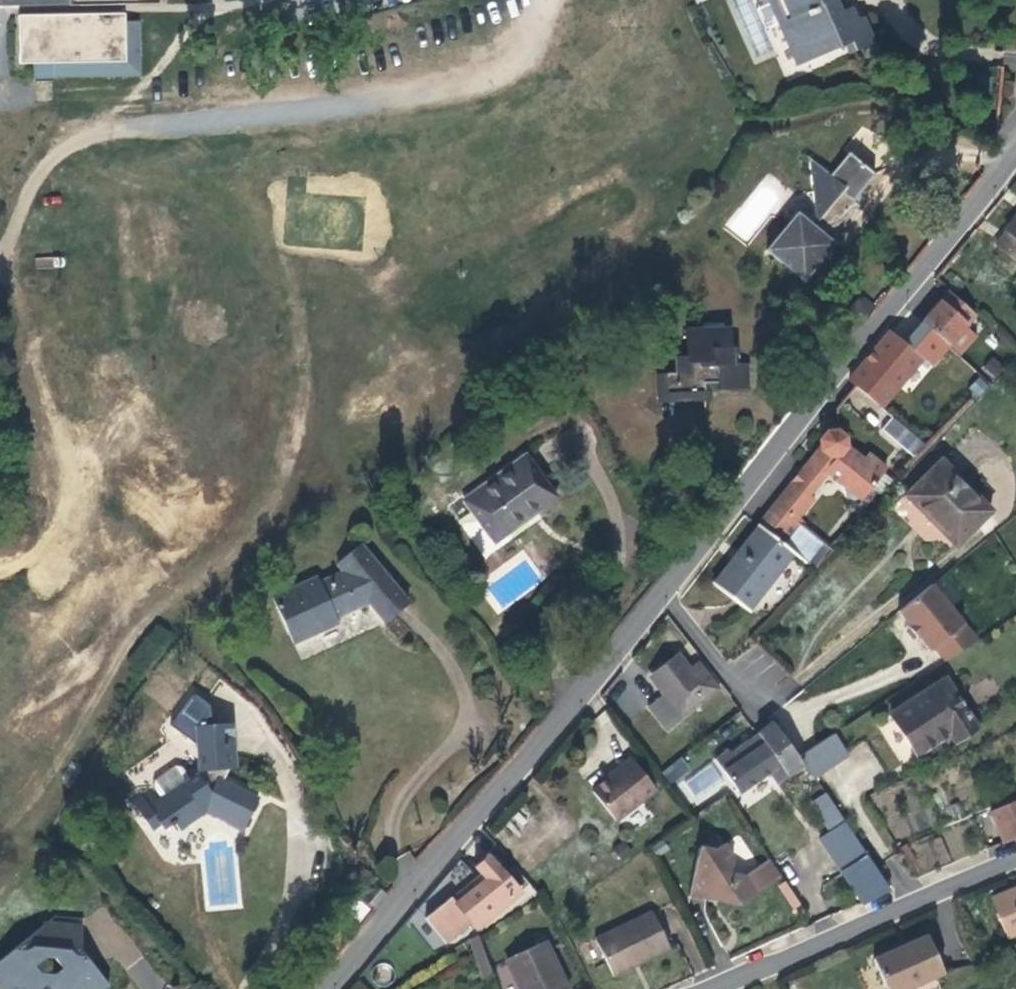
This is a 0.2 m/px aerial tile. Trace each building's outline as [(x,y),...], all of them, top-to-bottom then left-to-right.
[(781,17),(787,12),(782,0),(774,0),(781,17)] [(860,16),(852,19),(843,22),(838,9),(834,0),(782,0),(787,12),(781,17),(792,45),(789,46),(795,63),(849,40),(853,49),(871,40),(860,16)] [(843,22),(852,19),(847,5),(838,9),(843,22)] [(122,66),(122,44),(122,18),(101,18),(16,18),(16,30),(16,59),(16,65),(122,66)] [(769,245),(809,275),(840,239),(827,228),(830,224),(839,231),(863,201),(857,197),(879,170),(853,148),(834,170),(813,153),(818,218),(801,206),(769,245)] [(996,238),(1015,255),(1015,215),(996,238)] [(871,316),(885,300),(871,287),(855,302),(871,316)] [(920,322),(947,346),(973,315),(947,291),(920,322)] [(750,376),(751,350),(744,350),(745,334),(739,333),(740,312),(714,310),(714,303),(702,302),(701,310),(693,309),(691,335),(675,333),(674,350),(662,349),(661,372),(672,373),(672,378),(703,380),(705,362),(720,364),(719,375),(750,376)] [(928,366),(947,346),(920,322),(903,341),(888,328),(846,379),(878,407),(918,358),(928,366)] [(912,456),(923,443),(893,415),(881,428),(912,456)] [(789,482),(756,521),(758,523),(790,550),(808,527),(799,518),(811,501),(808,496),(828,471),(848,487),(859,496),(862,499),(886,469),(866,453),(859,460),(842,446),(842,438),(833,430),(822,430),(816,437),(816,447),(801,466),(798,464),(787,479),(789,482)] [(563,489),(534,446),(473,483),(497,523),(540,496),(544,502),(563,489)] [(951,548),(985,512),(934,462),(900,496),(951,548)] [(851,502),(859,496),(848,487),(844,492),(844,497),(848,501),(851,502)] [(745,607),(790,550),(758,523),(712,582),(745,607)] [(376,602),(394,625),(416,606),(368,547),(348,564),(353,573),(331,584),(329,578),(284,597),(304,643),(328,633),(326,624),(344,616),(376,602)] [(929,585),(897,611),(908,625),(906,627),(915,638),(916,637),(927,650),(931,647),(941,661),(974,640),(929,585)] [(347,624),(344,616),(326,624),(328,633),(347,624)] [(655,681),(656,689),(659,694),(645,706),(665,730),(680,717),(717,689),(694,661),(686,668),(674,652),(652,669),(653,678),(655,681)] [(644,675),(656,689),(655,681),(653,678),(652,669),(644,675)] [(954,740),(973,728),(943,678),(888,713),(914,753),(948,731),(954,740)] [(723,747),(745,730),(737,719),(716,735),(723,747)] [(724,749),(711,759),(737,795),(769,773),(776,782),(801,765),(795,757),(771,723),(728,754),(724,749)] [(155,806),(162,821),(168,829),(178,820),(184,829),(213,813),(246,833),(263,807),(226,784),(226,777),(240,767),(239,725),(206,726),(206,774),(201,776),(193,766),(181,765),(158,780),(166,796),(162,799),(155,787),(148,793),(144,787),(134,795),(146,813),(155,806)] [(795,757),(801,765),(810,778),(844,755),(829,733),(795,757)] [(611,817),(650,786),(627,757),(587,789),(611,817)] [(680,758),(663,772),(671,782),(688,768),(680,758)] [(817,839),(860,906),(887,892),(825,797),(812,807),(829,831),(817,839)] [(999,844),(1015,837),(1015,800),(987,813),(999,844)] [(154,825),(162,821),(155,806),(146,813),(154,825)] [(916,864),(945,862),(944,840),(915,841),(916,864)] [(714,894),(714,901),(734,905),(753,893),(743,876),(728,873),(731,859),(721,843),(712,850),(696,847),(687,888),(714,894)] [(615,844),(608,851),(616,861),(623,854),(615,844)] [(472,866),(477,873),(480,878),(452,903),(447,898),(446,896),(422,918),(442,943),(467,923),(472,928),(516,891),(485,855),(472,866)] [(480,878),(477,873),(447,898),(452,903),(480,878)] [(686,895),(714,901),(714,894),(687,888),(686,895)] [(1015,931),(1015,889),(992,898),(1007,935),(1015,931)] [(649,910),(589,942),(609,978),(668,947),(649,910)] [(79,954),(79,929),(46,926),(0,963),(0,988),(10,986),(12,988),(106,988),(79,954)] [(502,957),(517,988),(563,988),(541,939),(502,957)] [(939,976),(924,939),(869,963),(880,988),(908,988),(939,976)]
